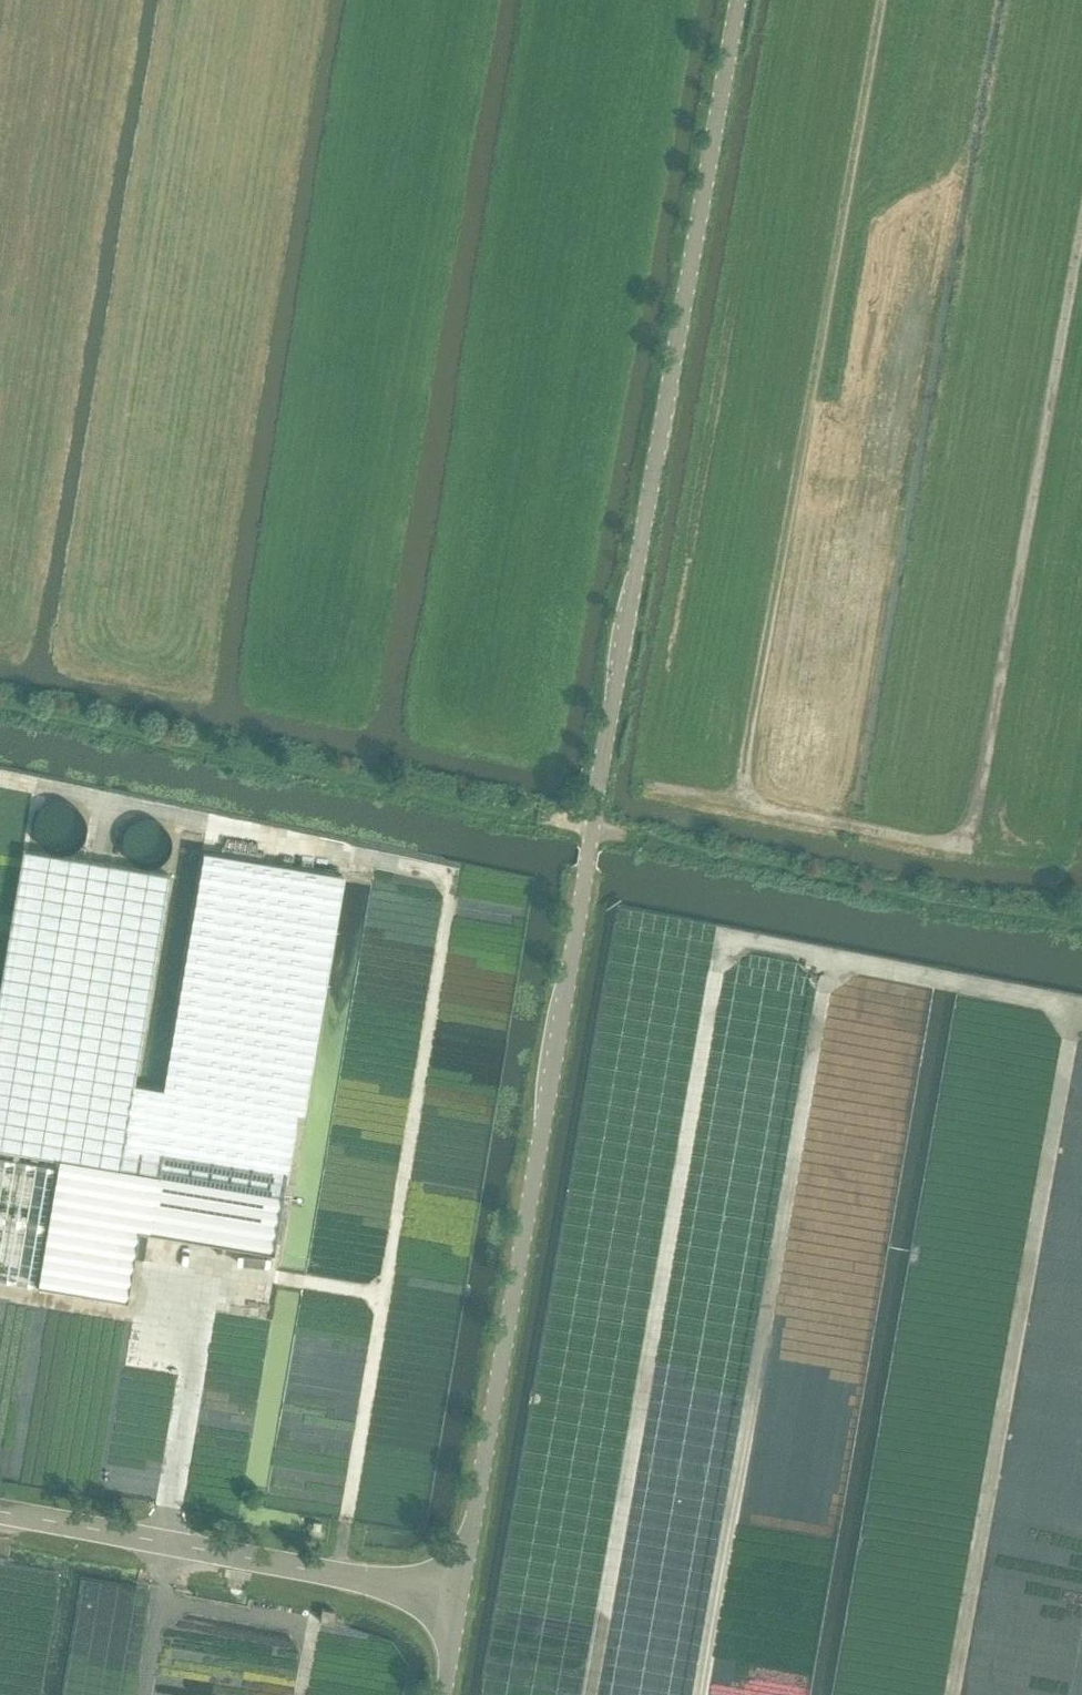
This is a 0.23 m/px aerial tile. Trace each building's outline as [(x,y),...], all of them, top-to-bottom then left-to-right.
[(0,991),(0,1149),(58,1158),(283,1195),(297,1113),(302,1114),(343,875),(204,852),(163,1090),(134,1085),(168,874),(23,851),(0,991)] [(138,1230),(148,1231),(273,1252),(283,1195),(58,1158),(37,1286),(127,1300),(138,1230)] [(320,1621),(332,1624),(335,1610),(322,1608),(320,1621)]
